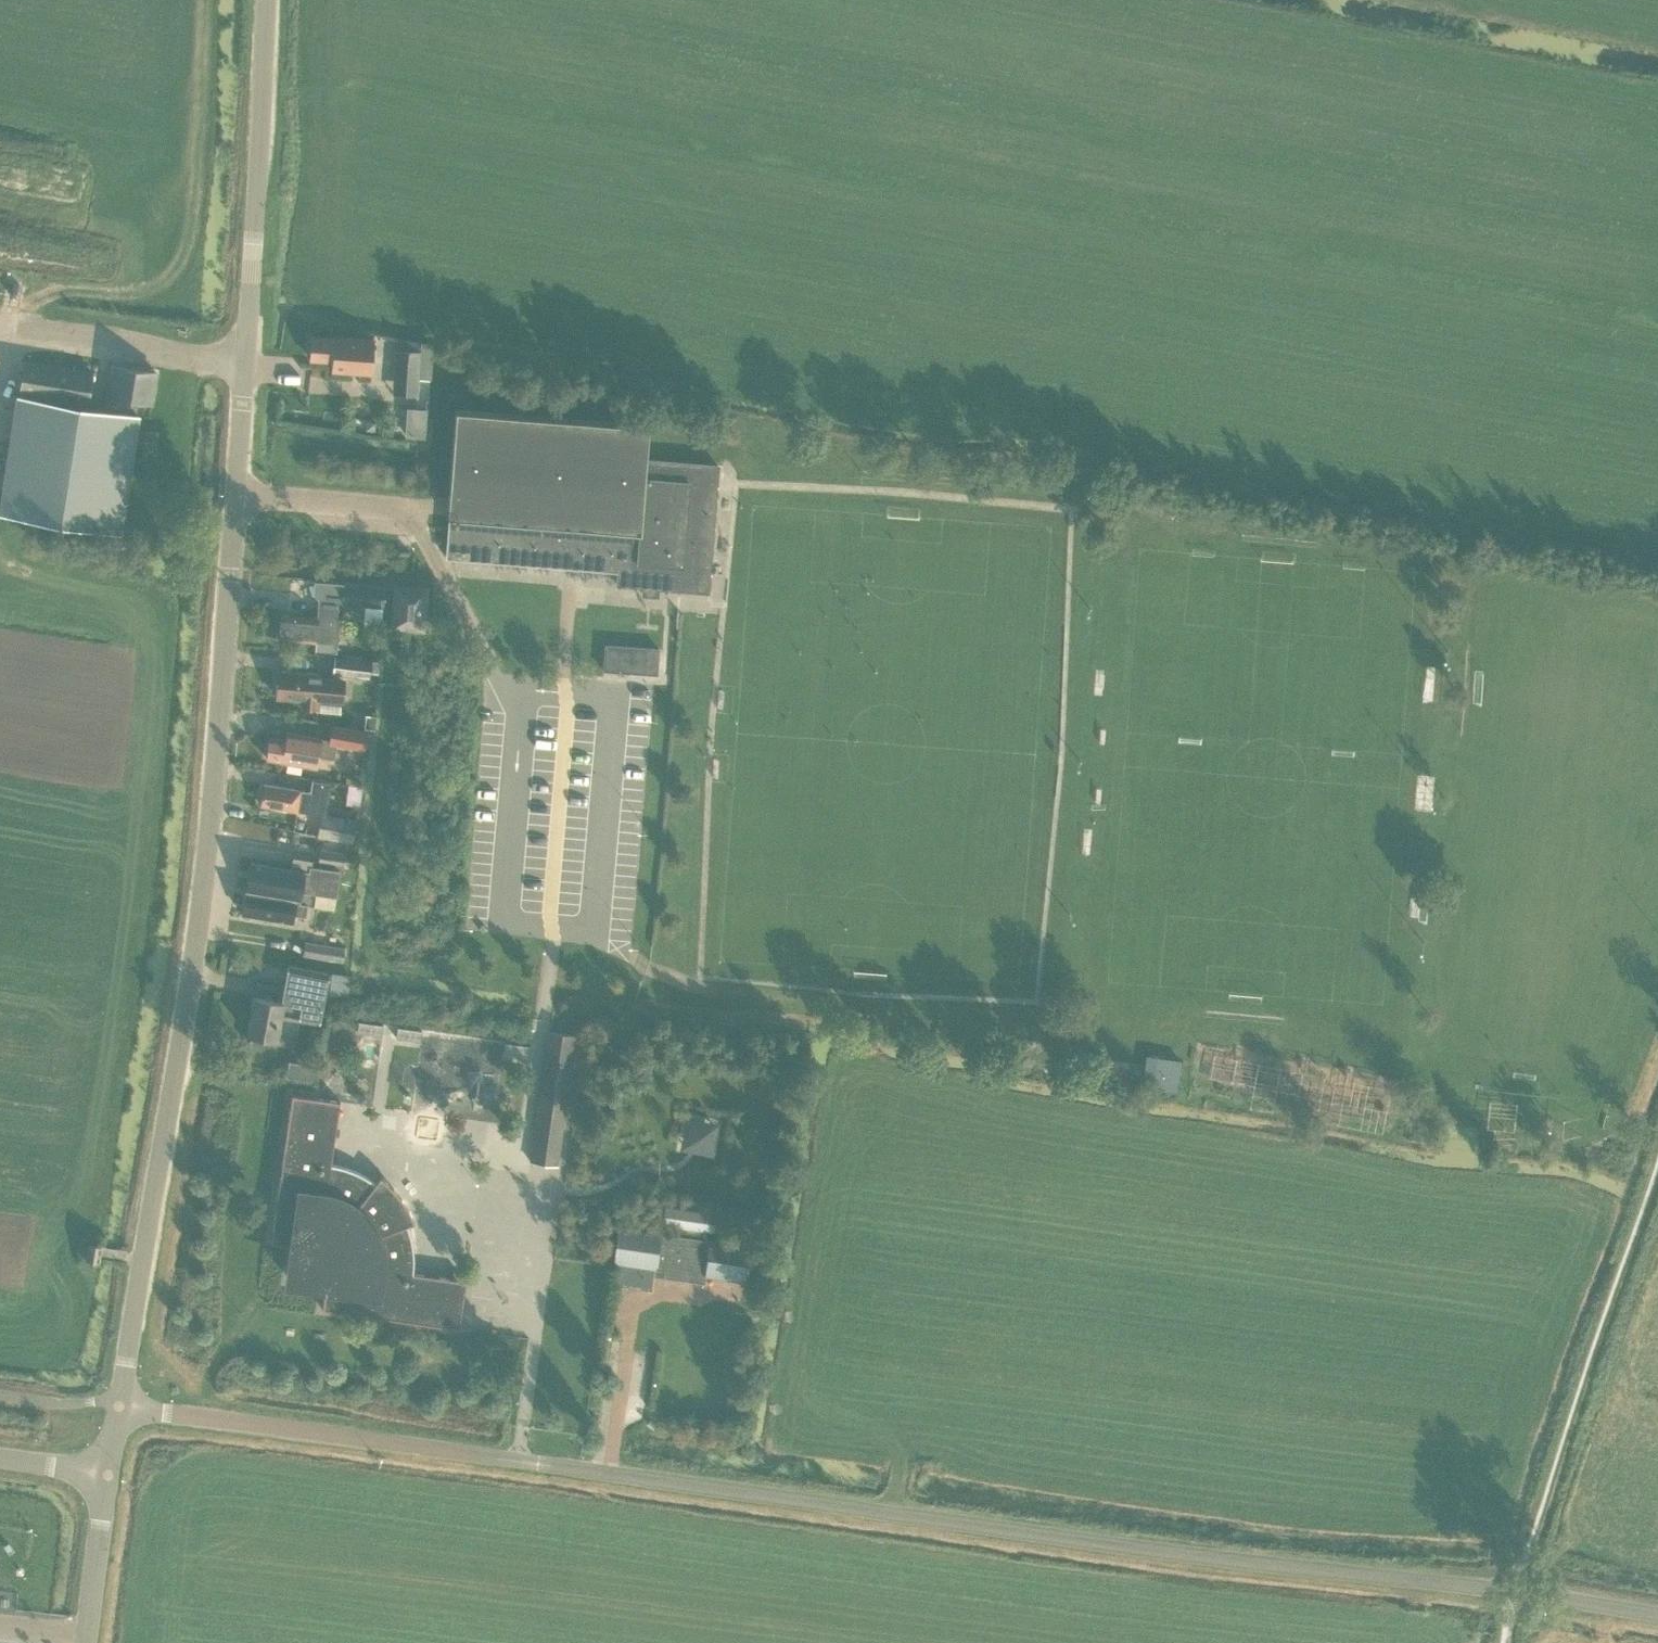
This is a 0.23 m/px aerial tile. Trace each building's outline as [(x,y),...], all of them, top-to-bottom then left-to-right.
[(347,337),(347,339),(311,337),(310,358),(333,360),(332,370),(371,373),(373,339),(347,337)] [(417,395),(418,376),(419,349),(398,348),(396,394),(417,395)] [(19,393),(88,404),(93,372),(24,361),(19,393)] [(105,408),(135,413),(137,399),(152,402),(157,372),(112,365),(105,408)] [(0,501),(0,512),(120,531),(139,415),(16,395),(0,501)] [(446,556),(618,570),(617,583),(708,591),(719,463),(654,459),(656,427),(456,409),(447,516),(450,516),(446,556)] [(395,417),(394,426),(416,427),(417,418),(395,417)] [(288,591),(306,592),(306,579),(288,578),(288,591)] [(314,580),(313,598),(337,598),(337,580),(314,580)] [(381,627),(384,585),(343,581),(341,603),(373,606),(371,626),(381,627)] [(426,588),(397,586),(393,624),(422,626),(426,588)] [(315,641),(315,643),(315,647),(326,647),(326,643),(339,644),(340,618),(338,618),(339,601),(318,600),(317,617),(281,614),(279,638),(315,641)] [(605,644),(603,669),(657,673),(659,648),(605,644)] [(332,674),(370,677),(370,672),(379,673),(381,653),(363,651),(362,655),(334,652),(332,674)] [(274,690),(277,692),(276,697),(302,699),(302,707),(341,710),(345,675),(279,670),(277,684),(275,685),(274,690)] [(636,687),(616,687),(616,706),(636,706),(636,687)] [(287,732),(285,740),(271,738),(267,757),(302,763),(302,762),(316,765),(317,756),(335,759),(337,745),(366,750),(369,731),(332,725),(330,739),(287,732)] [(300,789),(264,783),(260,804),(297,810),(321,814),(326,814),(331,783),(313,780),(311,791),(300,790),(300,789)] [(326,814),(321,814),(318,835),(352,841),(356,819),(326,814)] [(354,854),(320,849),(318,861),(352,867),(354,854)] [(301,891),(316,893),(335,897),(340,870),(311,865),(311,861),(293,858),(292,868),(251,861),(246,889),(300,898),(301,891)] [(246,889),(242,913),(292,922),(293,914),(305,916),(307,905),(314,906),(316,893),(301,891),(300,898),(246,889)] [(303,955),(344,961),(346,946),(305,940),(303,955)] [(281,1001),(253,996),(247,1033),(277,1038),(281,1016),(318,1022),(327,971),(287,964),(281,1001)] [(358,1020),(356,1037),(380,1040),(383,1024),(358,1020)] [(395,1041),(419,1044),(420,1028),(396,1026),(395,1041)] [(549,1031),(530,1161),(557,1165),(576,1035),(549,1031)] [(528,1062),(527,1042),(503,1043),(503,1062),(528,1062)] [(492,1118),(495,1048),(483,1047),(482,1065),(449,1064),(447,1116),(492,1118)] [(291,1094),(271,1240),(293,1243),(289,1272),(291,1272),(289,1279),(297,1280),(297,1282),(325,1286),(322,1308),(459,1327),(466,1280),(413,1272),(413,1263),(412,1246),(407,1224),(414,1221),(407,1207),(403,1200),(392,1187),(380,1176),(375,1182),(361,1173),(354,1170),(346,1167),(331,1163),(340,1101),(291,1094)] [(752,1245),(704,1238),(705,1231),(714,1232),(716,1213),(665,1205),(662,1224),(675,1226),(674,1234),(618,1225),(612,1261),(654,1267),(653,1274),(704,1282),(705,1274),(746,1281),(752,1245)] [(100,1244),(89,1242),(86,1259),(98,1261),(100,1244)]
